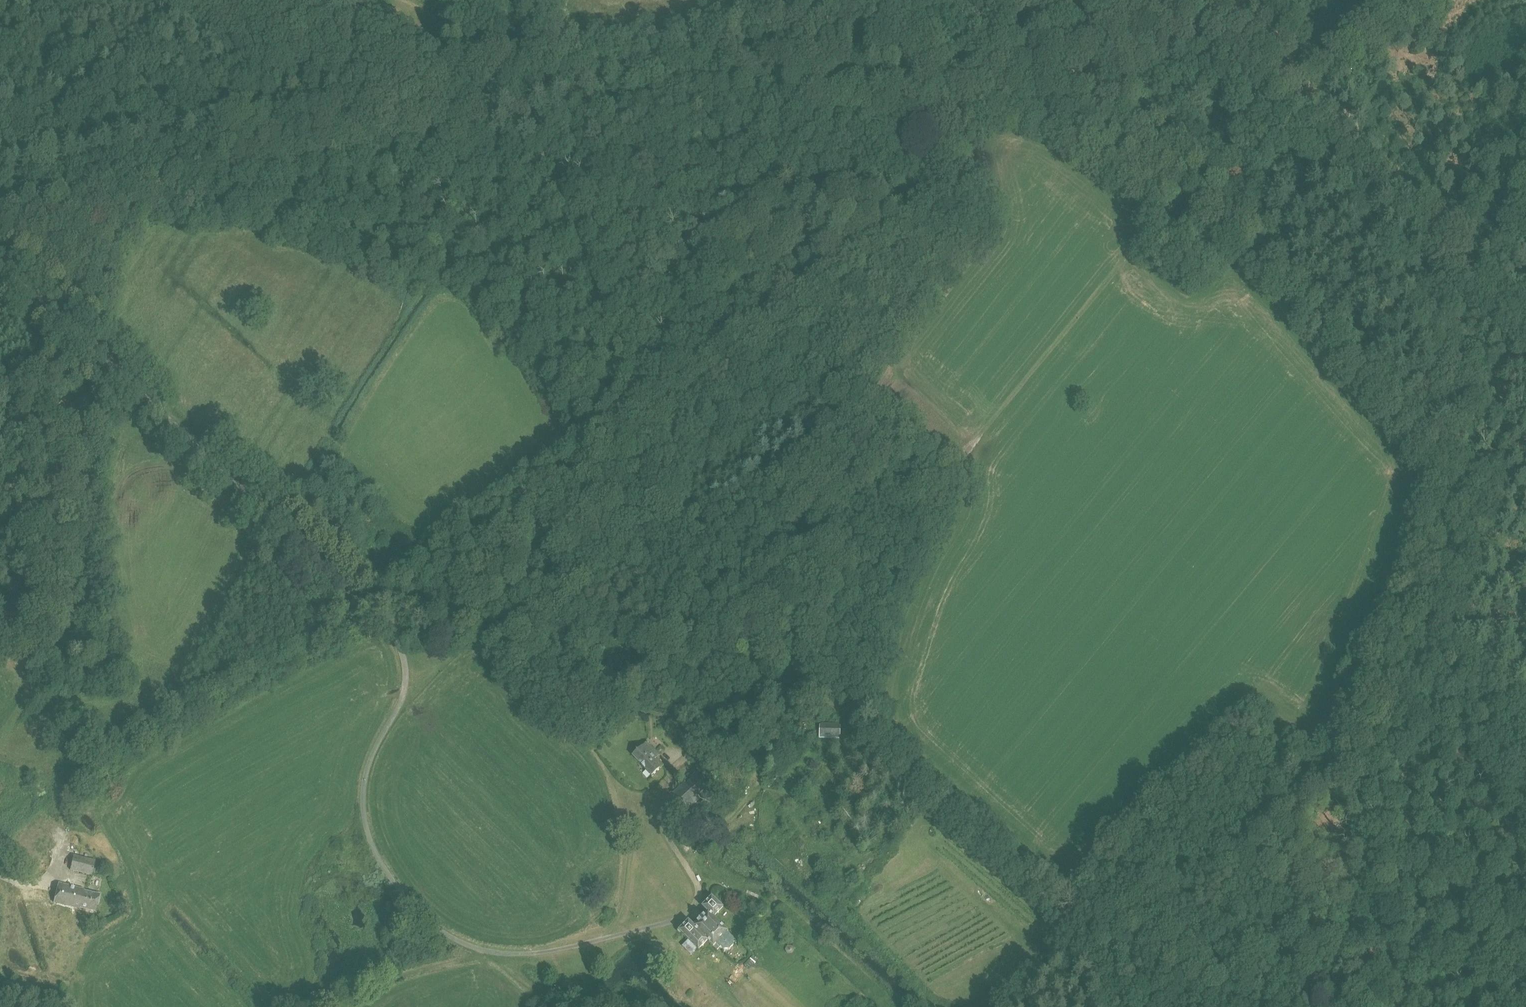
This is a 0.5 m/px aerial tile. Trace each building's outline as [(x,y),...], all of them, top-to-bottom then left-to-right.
[(819,739),(841,739),(841,726),(820,726),(819,739)] [(633,755),(652,776),(664,765),(657,757),(659,755),(648,742),(633,755)] [(673,794),(689,811),(700,799),(699,798),(710,788),(696,774),(686,783),(686,782),(673,794)] [(70,870),(92,876),(95,860),(74,855),(70,870)] [(16,958),(63,969),(76,911),(74,910),(74,908),(80,910),(80,907),(95,911),(99,894),(84,891),(84,889),(59,883),(54,901),(54,903),(54,904),(54,905),(29,899),(16,958)] [(683,946),(691,955),(698,948),(699,950),(708,941),(714,946),(717,943),(724,950),(730,950),(734,946),(733,939),(727,933),(729,931),(715,917),(724,908),(712,897),(703,907),(708,912),(694,926),(689,921),(679,931),(689,940),(683,946)] [(730,954),(732,959),(740,955),(738,950),(730,954)]
